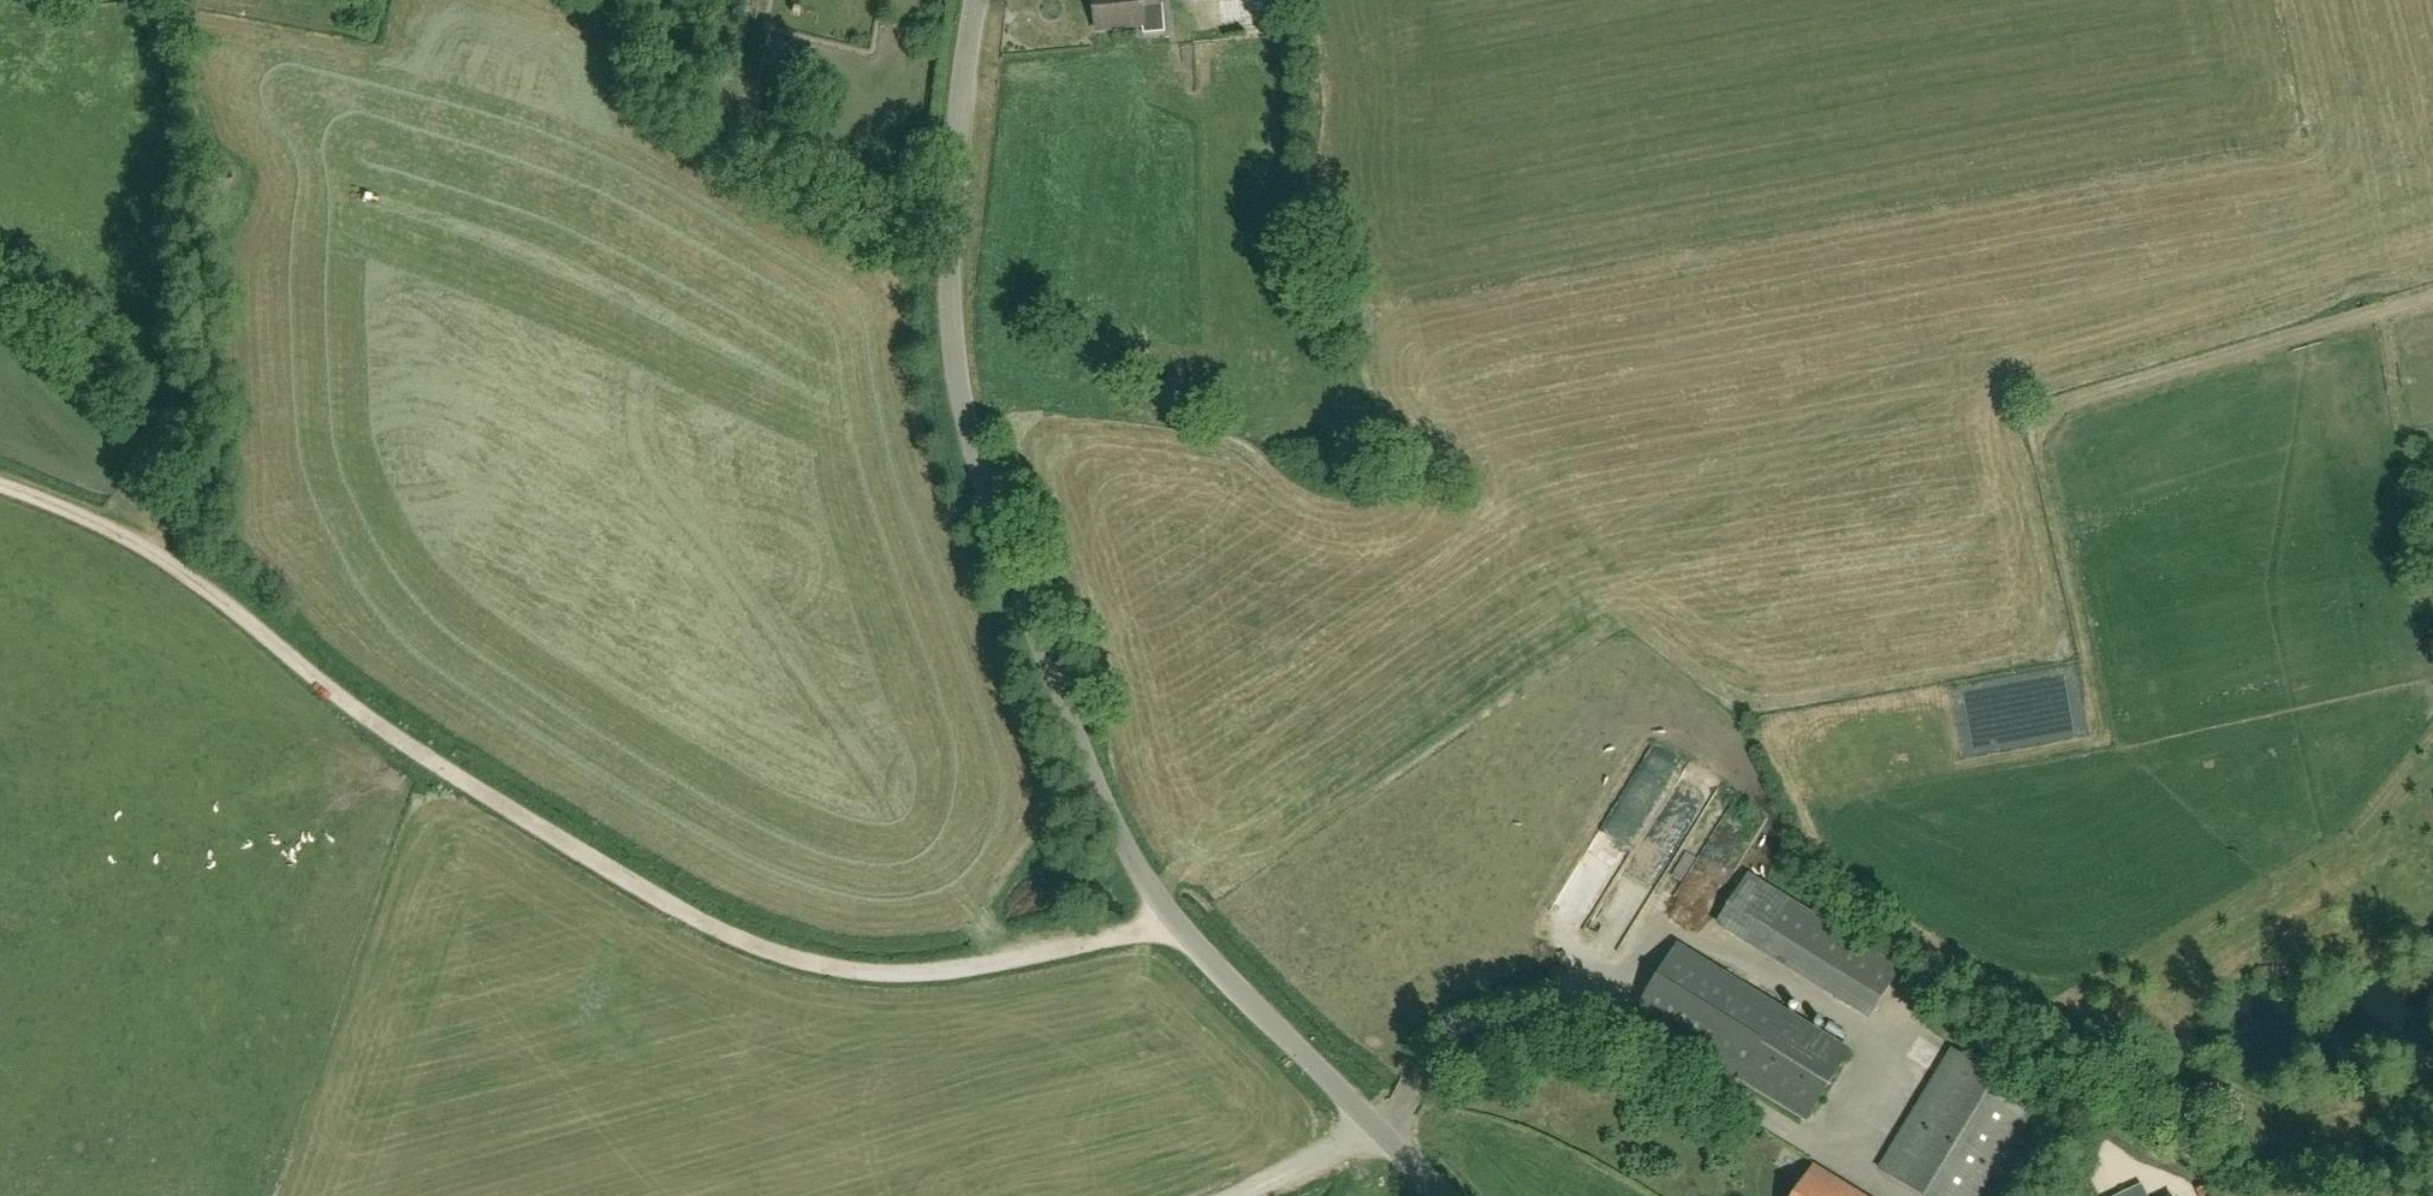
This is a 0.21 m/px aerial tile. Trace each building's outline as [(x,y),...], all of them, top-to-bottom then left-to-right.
[(1162,0),(1096,0),(1098,30),(1143,26),(1144,35),(1166,33),(1164,6),(1162,6),(1162,0)] [(1240,17),(1265,14),(1263,0),(1238,0),(1240,17)] [(1580,864),(1605,877),(1619,849),(1594,836),(1580,864)] [(1790,972),(1861,1014),(1892,961),(1738,869),(1708,920),(1791,969),(1790,972)] [(1679,945),(1636,1015),(1807,1121),(1850,1051),(1679,945)] [(2072,1134),(2038,1113),(2043,1105),(1951,1050),(1880,1170),(1923,1195),(2035,1195),(2072,1134)] [(1795,1195),(1860,1195),(1814,1167),(1795,1195)]
